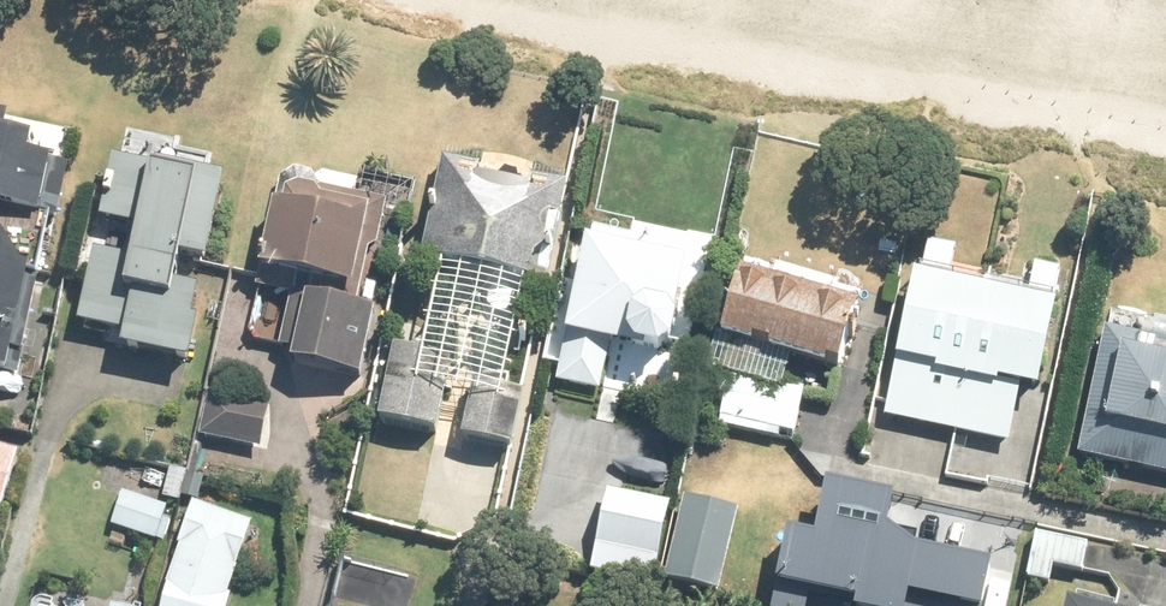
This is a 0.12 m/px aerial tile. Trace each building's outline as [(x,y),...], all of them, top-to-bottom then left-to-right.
[(18,367),(30,279),(26,278),(38,208),(52,211),(64,161),(44,156),(45,150),(30,147),(31,140),(22,138),(24,128),(0,123),(0,363),(18,367)] [(191,317),(197,285),(175,280),(180,255),(205,260),(223,175),(110,152),(97,213),(140,222),(134,253),(92,244),(76,318),(124,327),(121,346),(188,360),(197,318),(191,317)] [(275,192),(270,196),(244,337),(287,344),(285,356),(347,369),(348,368),(355,370),(369,302),(350,298),(356,270),(364,265),(370,239),(371,239),(381,198),(353,191),(357,175),(320,166),(309,175),(310,169),(287,166),(278,176),(275,192)] [(534,198),(481,187),(484,174),(446,167),(426,268),(555,294),(574,195),(536,187),(534,198)] [(630,258),(634,244),(596,236),(560,386),(601,397),(611,355),(679,370),(696,297),(686,294),(690,274),(630,258)] [(1006,438),(1017,386),(1033,389),(1051,294),(1049,294),(1055,264),(1032,259),(1026,287),(944,269),(950,242),(925,237),(920,262),(913,260),(899,326),(895,346),(893,352),(881,412),(1006,438)] [(861,306),(857,305),(862,289),(838,283),(839,278),(775,260),(774,264),(747,255),(740,275),(744,276),(741,287),(744,288),(728,346),(758,356),(760,351),(776,356),(775,361),(833,377),(834,371),(848,375),(857,343),(851,342),(861,306)] [(1138,333),(1139,329),(1103,322),(1076,451),(1165,470),(1165,339),(1138,333)] [(401,357),(385,429),(439,442),(456,370),(401,357)] [(727,402),(723,422),(746,428),(744,434),(795,446),(806,399),(716,378),(712,399),(727,402)] [(205,413),(201,432),(255,444),(263,401),(210,389),(208,400),(205,413)] [(479,392),(467,448),(514,457),(526,402),(479,392)] [(3,515),(20,458),(0,452),(0,514),(3,515)] [(114,530),(158,544),(178,481),(161,476),(152,505),(124,496),(114,530)] [(188,478),(183,500),(199,504),(204,482),(188,478)] [(896,494),(829,480),(817,534),(788,528),(772,604),(782,605),(799,605),(804,581),(858,592),(855,605),(861,605),(906,605),(909,594),(939,600),(938,605),(983,605),(993,559),(915,543),(890,525),(896,494)] [(688,506),(669,585),(721,597),(740,518),(688,506)] [(253,532),(196,510),(181,552),(183,553),(169,589),(165,605),(231,605),(232,601),(228,600),(253,532)] [(1087,540),(1036,529),(1027,574),(1067,582),(1071,561),(1082,564),(1087,540)] [(1062,605),(1107,605),(1099,604),(1064,596),(1062,605)]
